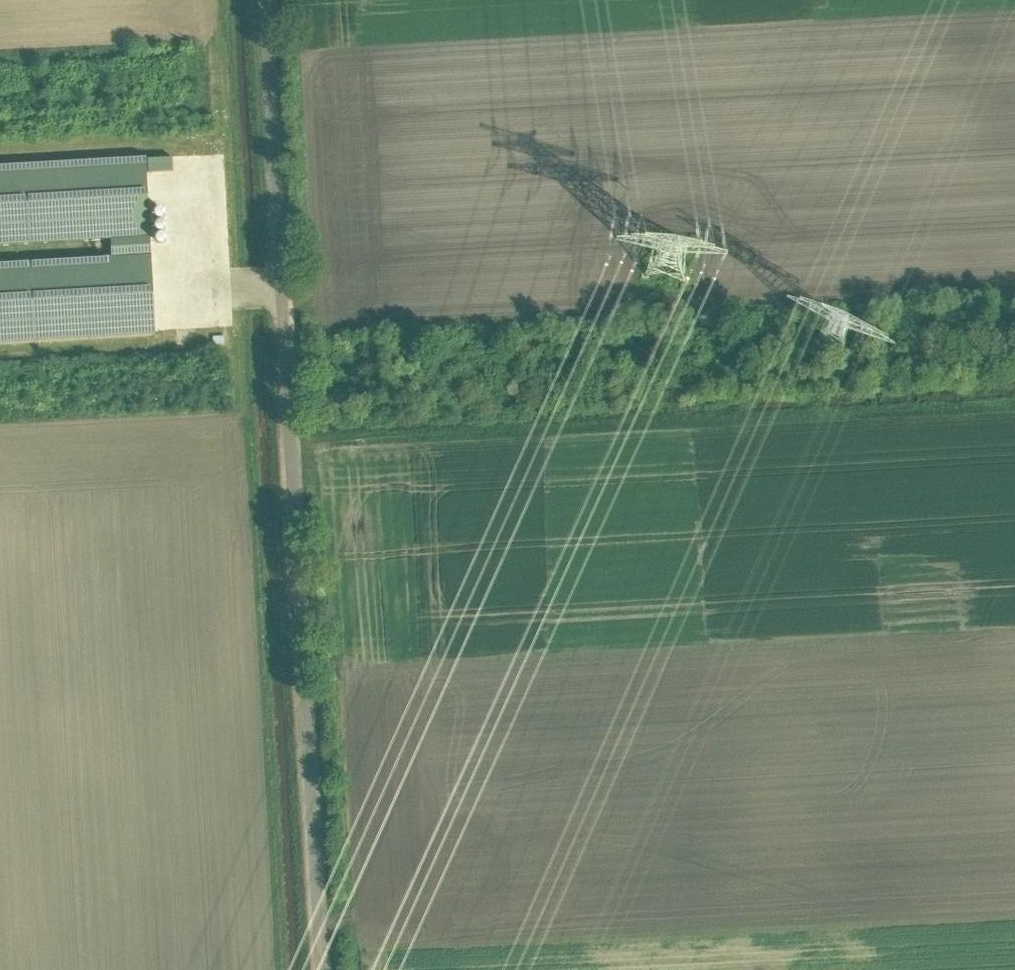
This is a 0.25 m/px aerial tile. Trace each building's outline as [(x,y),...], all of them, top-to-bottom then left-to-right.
[(148,236),(143,155),(0,163),(0,245),(109,238),(148,236)] [(173,164),(149,165),(149,177),(174,177),(173,164)] [(149,254),(148,236),(109,238),(110,256),(149,254)] [(0,263),(0,340),(154,331),(149,254),(110,256),(0,263)]
